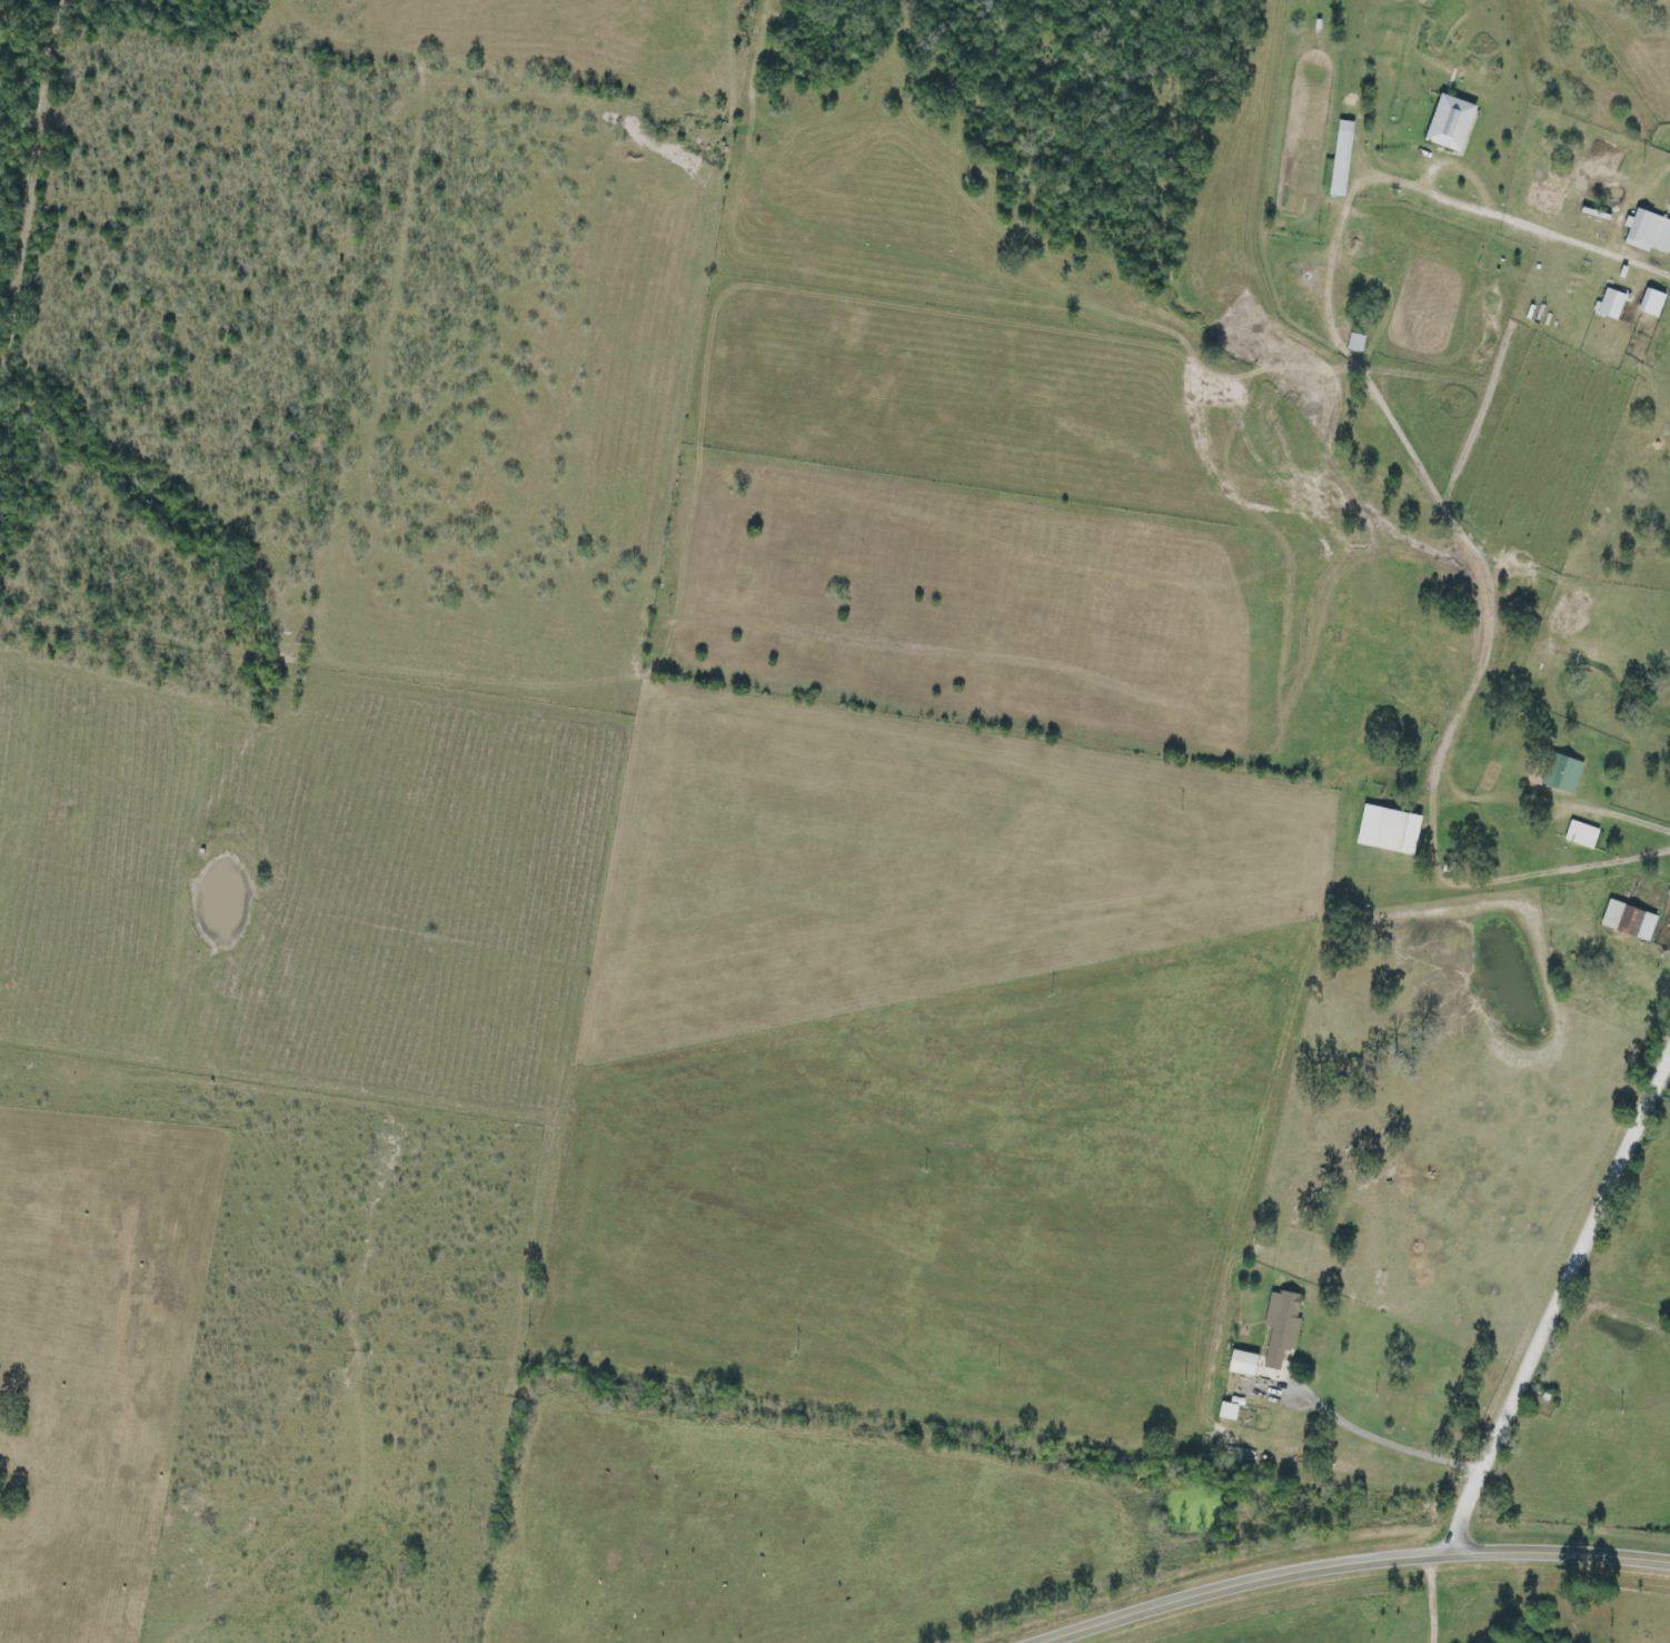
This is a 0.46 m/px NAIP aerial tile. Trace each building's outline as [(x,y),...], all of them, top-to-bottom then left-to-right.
[(1460,153),(1475,106),(1438,94),(1423,142),(1460,153)] [(1353,123),(1337,121),(1329,196),(1345,198),(1353,123)] [(1636,209),(1633,219),(1627,217),(1623,227),(1628,229),(1623,244),(1649,252),(1650,248),(1669,255),(1669,251),(1669,221),(1636,209)] [(1618,321),(1626,295),(1606,289),(1601,304),(1596,303),(1593,312),(1618,321)] [(1657,319),(1666,296),(1645,289),(1637,312),(1657,319)] [(1572,796),(1584,764),(1551,753),(1540,784),(1572,796)] [(1355,845),(1412,856),(1420,816),(1363,805),(1355,845)] [(1599,830),(1570,820),(1563,840),(1593,850),(1599,830)] [(1650,941),(1656,914),(1606,902),(1600,928),(1650,941)] [(1264,1368),(1280,1371),(1284,1350),(1295,1352),(1300,1320),(1296,1319),(1300,1296),(1280,1292),(1279,1294),(1270,1292),(1264,1327),(1271,1328),(1264,1368)] [(1257,1355),(1230,1350),(1226,1372),(1253,1377),(1257,1355)] [(1220,1403),(1218,1419),(1237,1421),(1239,1399),(1231,1398),(1231,1404),(1220,1403)]
